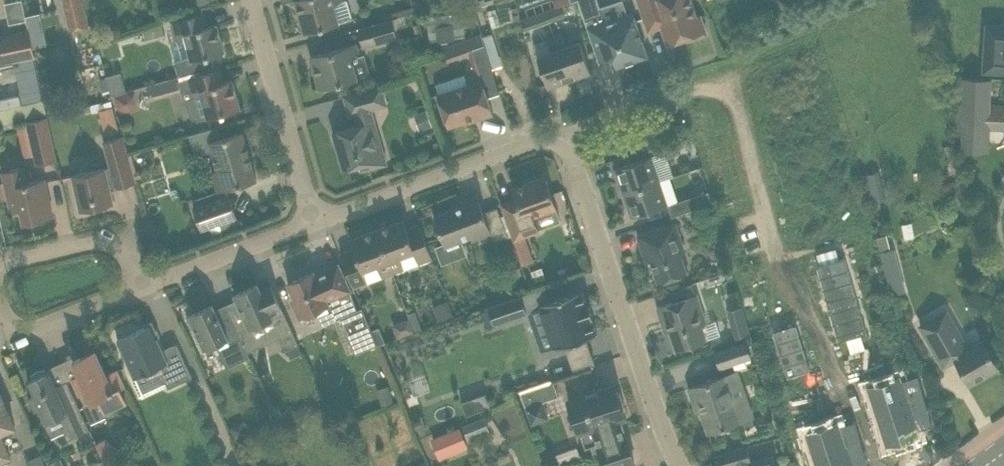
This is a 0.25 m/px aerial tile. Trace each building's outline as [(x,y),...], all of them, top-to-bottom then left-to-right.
[(69,29),(89,24),(83,0),(62,0),(69,29)] [(304,32),(340,22),(339,19),(352,16),(347,0),(343,0),(295,0),(304,32)] [(632,10),(627,12),(624,5),(602,12),(598,0),(578,0),(598,61),(613,56),(616,65),(647,55),(632,10)] [(639,1),(648,29),(661,25),(667,42),(687,35),(688,39),(706,33),(700,13),(697,14),(692,0),(638,0),(639,1)] [(559,4),(545,9),(549,20),(563,14),(559,4)] [(549,20),(545,9),(520,19),(524,29),(549,20)] [(204,11),(169,21),(174,40),(184,37),(189,56),(174,60),(178,75),(214,65),(211,55),(224,51),(216,22),(208,24),(204,11)] [(398,37),(395,28),(392,18),(357,28),(363,47),(398,37)] [(453,22),(436,24),(439,41),(455,39),(453,22)] [(985,22),(982,70),(1003,72),(1003,24),(985,22)] [(142,30),(145,41),(165,35),(162,24),(142,30)] [(35,56),(28,28),(0,34),(0,63),(35,56)] [(491,65),(498,63),(493,31),(486,33),(491,65)] [(561,32),(554,35),(569,79),(590,71),(579,39),(565,44),(561,32)] [(442,46),(448,60),(486,47),(480,33),(442,46)] [(418,34),(409,37),(412,49),(421,47),(418,34)] [(569,79),(554,35),(546,37),(550,49),(537,54),(548,86),(569,79)] [(357,43),(311,56),(312,61),(315,60),(317,66),(314,67),(320,87),(324,86),(325,89),(335,87),(334,83),(358,77),(353,61),(352,61),(350,57),(361,54),(357,43)] [(190,96),(187,99),(186,103),(189,114),(192,117),(196,118),(197,119),(206,116),(206,117),(240,108),(232,79),(224,81),(220,68),(201,73),(191,76),(185,77),(190,96)] [(141,85),(128,89),(121,71),(106,76),(117,110),(146,101),(141,85)] [(437,92),(448,125),(474,116),(475,118),(493,112),(479,71),(465,76),(464,73),(435,83),(438,91),(437,92)] [(950,103),(955,104),(954,130),(961,130),(987,131),(987,128),(1003,129),(1003,105),(990,104),(991,80),(956,78),(956,90),(950,90),(950,103)] [(355,112),(359,124),(332,131),(343,168),(358,163),(360,170),(386,162),(374,121),(371,108),(386,104),(381,85),(344,95),(349,114),(355,112)] [(108,87),(99,89),(101,95),(110,93),(108,87)] [(0,100),(0,108),(22,103),(20,95),(0,100)] [(94,110),(103,134),(121,127),(112,103),(94,110)] [(425,109),(413,113),(419,129),(431,125),(425,109)] [(25,120),(35,163),(57,158),(47,115),(25,120)] [(204,151),(206,150),(211,149),(216,168),(210,170),(216,190),(256,179),(242,131),(221,137),(218,125),(189,133),(192,144),(194,147),(197,149),(201,150),(204,151)] [(117,186),(135,181),(122,135),(121,135),(106,138),(102,140),(110,166),(106,166),(72,174),(80,209),(113,202),(110,186),(116,185),(117,186)] [(654,149),(657,157),(669,153),(666,145),(654,149)] [(615,167),(623,192),(659,179),(651,155),(615,167)] [(11,210),(20,207),(23,222),(53,215),(44,177),(27,180),(24,165),(2,170),(11,210)] [(886,198),(879,170),(861,175),(868,203),(886,198)] [(539,230),(533,215),(556,207),(545,175),(512,186),(516,197),(501,203),(523,263),(534,260),(525,235),(539,230)] [(659,179),(623,192),(631,216),(668,204),(659,179)] [(668,204),(672,215),(711,202),(708,191),(668,204)] [(193,206),(201,228),(237,216),(229,193),(193,206)] [(461,205),(434,215),(444,242),(435,245),(441,263),(467,254),(462,240),(471,236),(472,240),(492,232),(494,240),(508,235),(497,205),(483,210),(477,194),(460,201),(461,205)] [(403,218),(377,228),(393,272),(432,257),(419,223),(407,228),(403,218)] [(637,234),(642,249),(647,247),(658,281),(688,271),(682,255),(687,254),(676,222),(637,234)] [(393,272),(377,228),(351,238),(354,247),(341,252),(354,287),(393,272)] [(885,250),(890,292),(902,290),(897,248),(885,250)] [(288,282),(295,298),(292,300),(300,317),(330,304),(329,300),(350,291),(338,263),(324,270),(324,271),(318,274),(318,273),(315,274),(313,271),(288,282)] [(518,267),(511,269),(513,277),(521,274),(518,267)] [(239,290),(233,293),(234,295),(249,328),(262,322),(266,332),(276,328),(286,349),(299,344),(271,283),(260,288),(257,282),(239,290)] [(583,288),(541,302),(556,346),(598,332),(592,316),(594,316),(589,303),(588,303),(583,288)] [(657,306),(661,320),(666,319),(675,348),(707,338),(703,325),(707,323),(697,293),(657,306)] [(521,294),(487,305),(494,323),(527,311),(521,294)] [(194,311),(188,313),(189,316),(204,349),(216,343),(226,366),(249,356),(247,351),(235,324),(224,329),(212,303),(194,311)] [(919,323),(934,348),(944,366),(945,365),(944,364),(955,358),(969,382),(997,366),(981,338),(968,345),(947,307),(919,323)] [(339,317),(355,354),(377,344),(361,308),(339,317)] [(150,323),(117,338),(127,361),(131,359),(138,375),(153,368),(158,378),(163,376),(167,385),(168,387),(191,376),(176,343),(162,350),(157,337),(160,336),(156,328),(153,330),(150,323)] [(738,328),(741,338),(751,335),(748,325),(738,328)] [(713,351),(719,368),(751,357),(746,339),(713,351)] [(80,374),(72,378),(80,394),(87,391),(91,401),(97,398),(103,413),(127,402),(121,388),(126,385),(118,369),(107,374),(97,352),(76,362),(75,362),(80,374)] [(32,377),(28,379),(35,394),(28,397),(34,410),(41,408),(46,421),(44,422),(50,434),(63,429),(67,438),(90,428),(70,385),(59,390),(49,369),(45,371),(44,369),(37,371),(31,375),(32,377)] [(570,375),(574,388),(596,382),(592,369),(570,375)] [(700,410),(708,431),(740,420),(725,374),(688,387),(697,411),(700,410)] [(886,420),(878,422),(885,444),(918,433),(907,400),(911,399),(905,379),(887,385),(890,394),(879,397),(886,420)] [(538,383),(520,389),(526,406),(544,400),(538,383)] [(598,447),(605,465),(619,465),(634,461),(626,437),(625,438),(618,417),(624,415),(622,409),(625,406),(620,391),(616,390),(614,384),(568,399),(579,430),(580,430),(585,447),(598,442),(599,446),(598,447)] [(388,385),(376,389),(381,404),(393,401),(388,385)] [(14,425),(0,394),(0,431),(14,425)] [(489,430),(483,416),(463,424),(469,438),(489,430)] [(230,426),(235,438),(247,433),(242,421),(230,426)] [(815,443),(822,465),(852,465),(845,445),(849,444),(843,424),(822,431),(825,440),(815,443)] [(9,457),(0,437),(0,461),(9,457)] [(95,442),(103,459),(106,465),(119,447),(105,437),(95,442)] [(722,465),(730,465),(734,465),(735,465),(753,465),(747,445),(719,453),(722,465)] [(541,456),(544,465),(546,465),(556,463),(552,452),(541,456)] [(49,465),(65,465),(61,457),(47,462),(49,465)]
